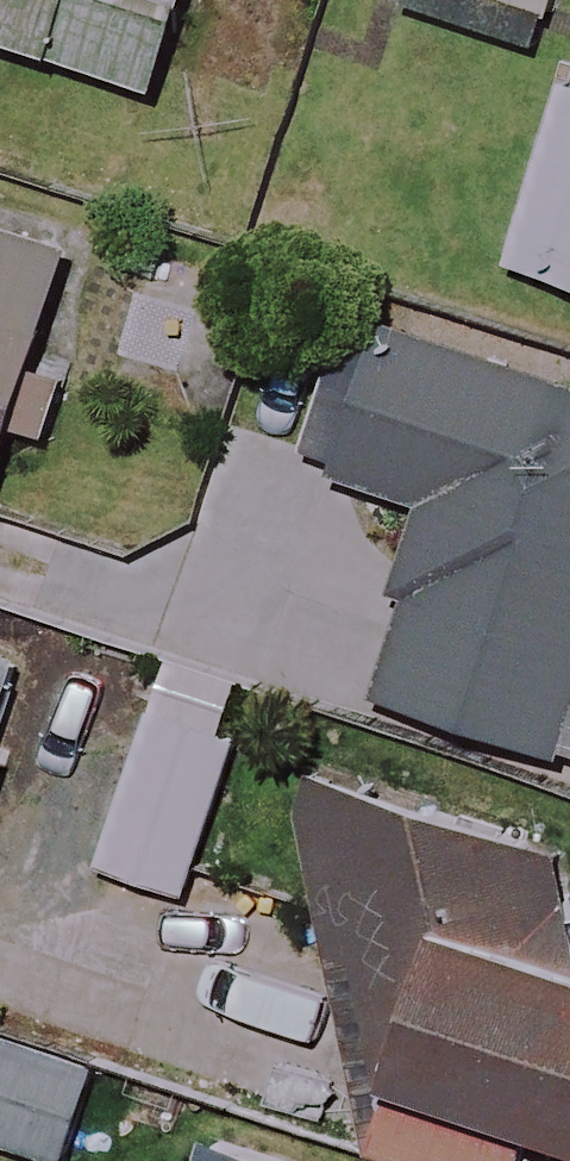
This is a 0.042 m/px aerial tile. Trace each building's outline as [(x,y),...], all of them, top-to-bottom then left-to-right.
[(153,93),(184,0),(0,0),(0,42),(153,93)] [(550,16),(556,0),(502,0),(550,16)] [(565,91),(512,265),(569,284),(569,92),(565,91)] [(75,253),(0,229),(0,480),(3,481),(20,427),(56,439),(95,317),(58,306),(75,253)] [(359,330),(317,470),(437,507),(379,699),(569,757),(569,395),(359,330)] [(18,666),(0,660),(0,721),(18,666)] [(238,744),(150,715),(100,869),(188,898),(238,744)] [(0,748),(0,809),(18,754),(0,748)] [(439,926),(388,1092),(569,1148),(569,965),(439,926)] [(0,1022),(0,1138),(64,1159),(98,1054),(0,1022)] [(212,1142),(206,1160),(267,1160),(212,1142)]
